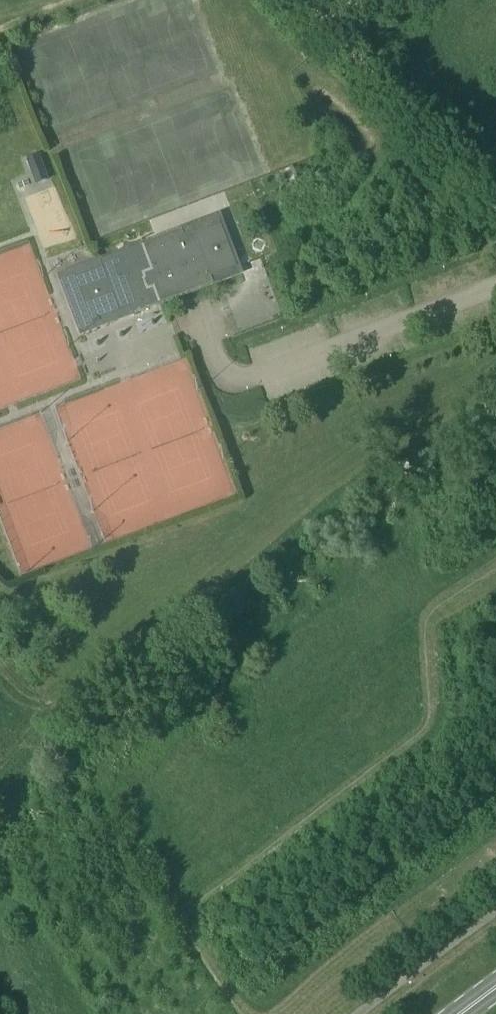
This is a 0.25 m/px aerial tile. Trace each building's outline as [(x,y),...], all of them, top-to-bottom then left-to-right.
[(40,155),(27,160),(36,185),(49,180),(40,155)] [(183,232),(142,247),(164,305),(215,285),(213,279),(240,269),(224,227),(187,241),(183,232)] [(133,317),(164,305),(142,247),(101,263),(103,269),(76,280),(93,324),(130,310),(133,317)]
